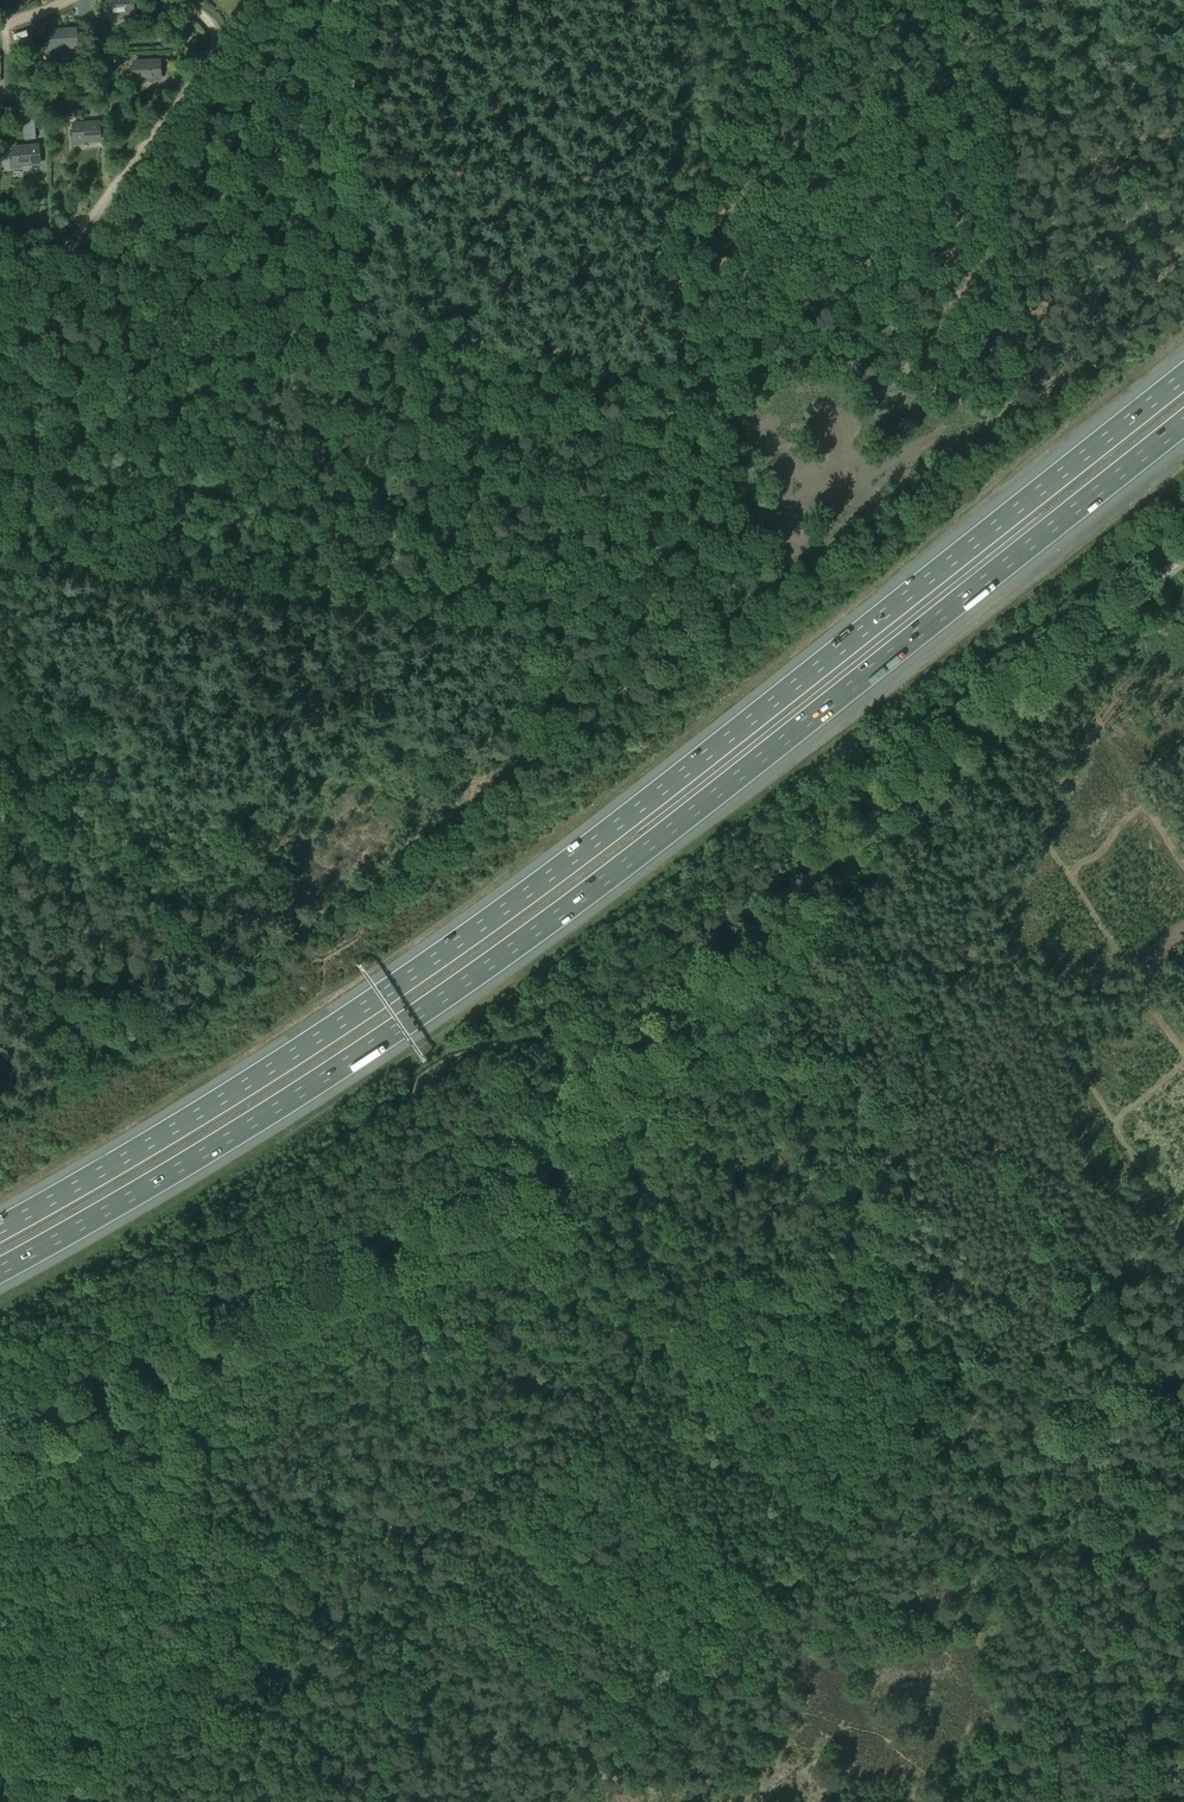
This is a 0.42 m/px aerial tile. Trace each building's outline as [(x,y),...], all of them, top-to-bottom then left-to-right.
[(105,4),(106,16),(113,15),(113,14),(133,12),(132,0),(108,0),(108,4),(105,4)] [(52,38),(49,38),(50,50),(57,50),(57,48),(77,46),(76,28),(51,30),(52,38)] [(135,69),(132,69),(133,81),(140,81),(140,79),(160,78),(160,75),(159,60),(135,61),(135,69)] [(74,131),(72,131),(73,143),(80,143),(79,141),(100,140),(98,122),(74,124),(74,131)] [(14,154),(11,155),(12,167),(19,166),(19,164),(39,163),(39,160),(38,145),(13,147),(14,154)]
